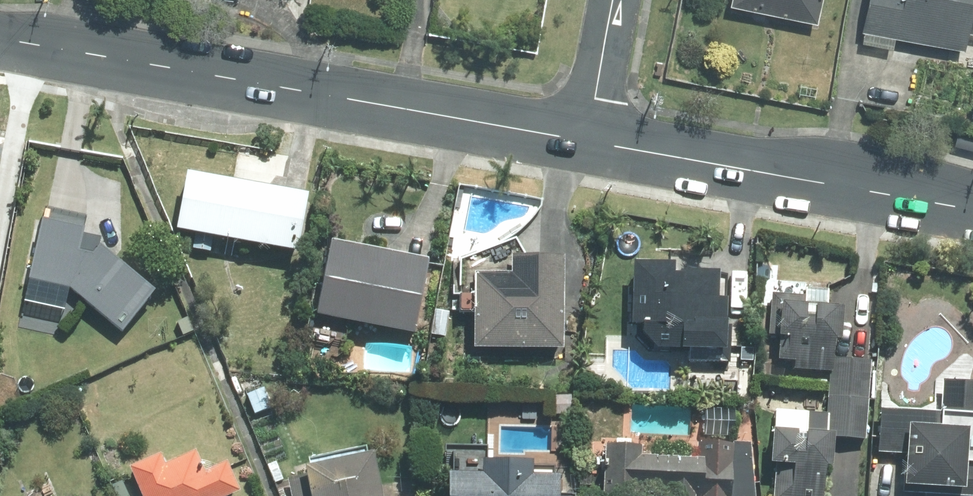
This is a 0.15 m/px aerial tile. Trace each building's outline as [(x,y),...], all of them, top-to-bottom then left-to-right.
[(723,4),(809,21),(813,0),(724,0),(723,4)] [(854,30),(957,48),(965,0),(860,0),(854,30)] [(313,190),(191,169),(181,227),(303,249),(313,190)] [(106,245),(101,251),(104,234),(87,231),(89,223),(47,214),(33,277),(72,285),(72,286),(123,328),(157,287),(106,245)] [(334,239),(320,310),(418,329),(432,258),(334,239)] [(478,272),(478,345),(566,346),(566,253),(517,253),(517,272),(478,272)] [(637,258),(635,321),(647,321),(647,331),(657,331),(657,346),(693,347),(693,359),(735,361),(736,324),(731,324),(732,271),(679,269),(680,259),(637,258)] [(834,369),(833,393),(871,395),(874,359),(838,356),(839,336),(845,336),(847,304),(810,301),(810,295),(774,293),(772,333),(782,334),(781,357),(797,358),(797,367),(834,369)] [(884,406),(882,451),(911,452),(909,482),(969,485),(970,455),(972,455),(972,379),(946,378),(944,409),(884,406)] [(831,394),(830,411),(778,408),(772,495),(827,495),(829,464),(836,464),(838,435),(869,437),(871,397),(831,394)] [(610,442),(608,494),(652,495),(758,495),(756,440),(701,438),(700,455),(643,452),(644,443),(610,442)] [(144,495),(226,495),(242,489),(229,461),(209,469),(200,447),(169,461),(164,451),(131,466),(144,495)] [(377,449),(308,463),(310,473),(291,477),(295,495),(387,495),(377,449)] [(453,470),(452,495),(562,495),(563,472),(535,472),(535,457),(486,456),(486,471),(453,470)]
